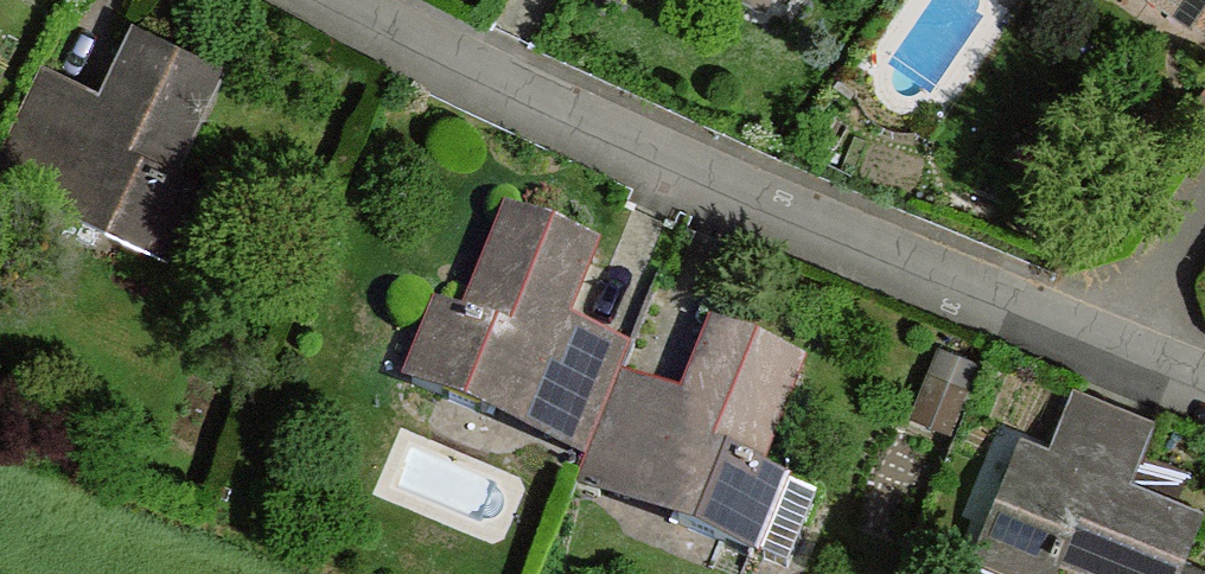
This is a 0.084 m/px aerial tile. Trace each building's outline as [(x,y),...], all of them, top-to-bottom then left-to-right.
[(1193,16),(1204,0),(1169,0),(1193,16)] [(218,69),(138,30),(105,94),(70,168),(54,205),(162,253),(197,184),(170,172),(218,69)] [(70,168),(105,94),(45,66),(9,139),(70,168)] [(439,311),(409,385),(486,417),(494,399),(528,413),(565,324),(595,254),(512,219),(468,323),(439,311)] [(628,352),(565,324),(528,413),(494,399),(486,417),(585,460),(618,377),(628,352)] [(796,368),(715,334),(685,406),(648,493),(686,508),(680,524),(754,556),(781,484),(753,473),(796,368)] [(976,365),(944,352),(918,413),(950,427),(976,365)] [(648,493),(685,406),(618,377),(585,460),(577,482),(680,524),(686,508),(648,493)] [(1050,456),(1133,488),(1158,427),(1075,394),(1050,456)] [(978,554),(1029,573),(1051,573),(1059,555),(1106,573),(1173,573),(1198,516),(1133,488),(1050,456),(1039,452),(1023,485),(1006,478),(978,554)] [(816,499),(781,484),(754,556),(789,568),(816,499)]
